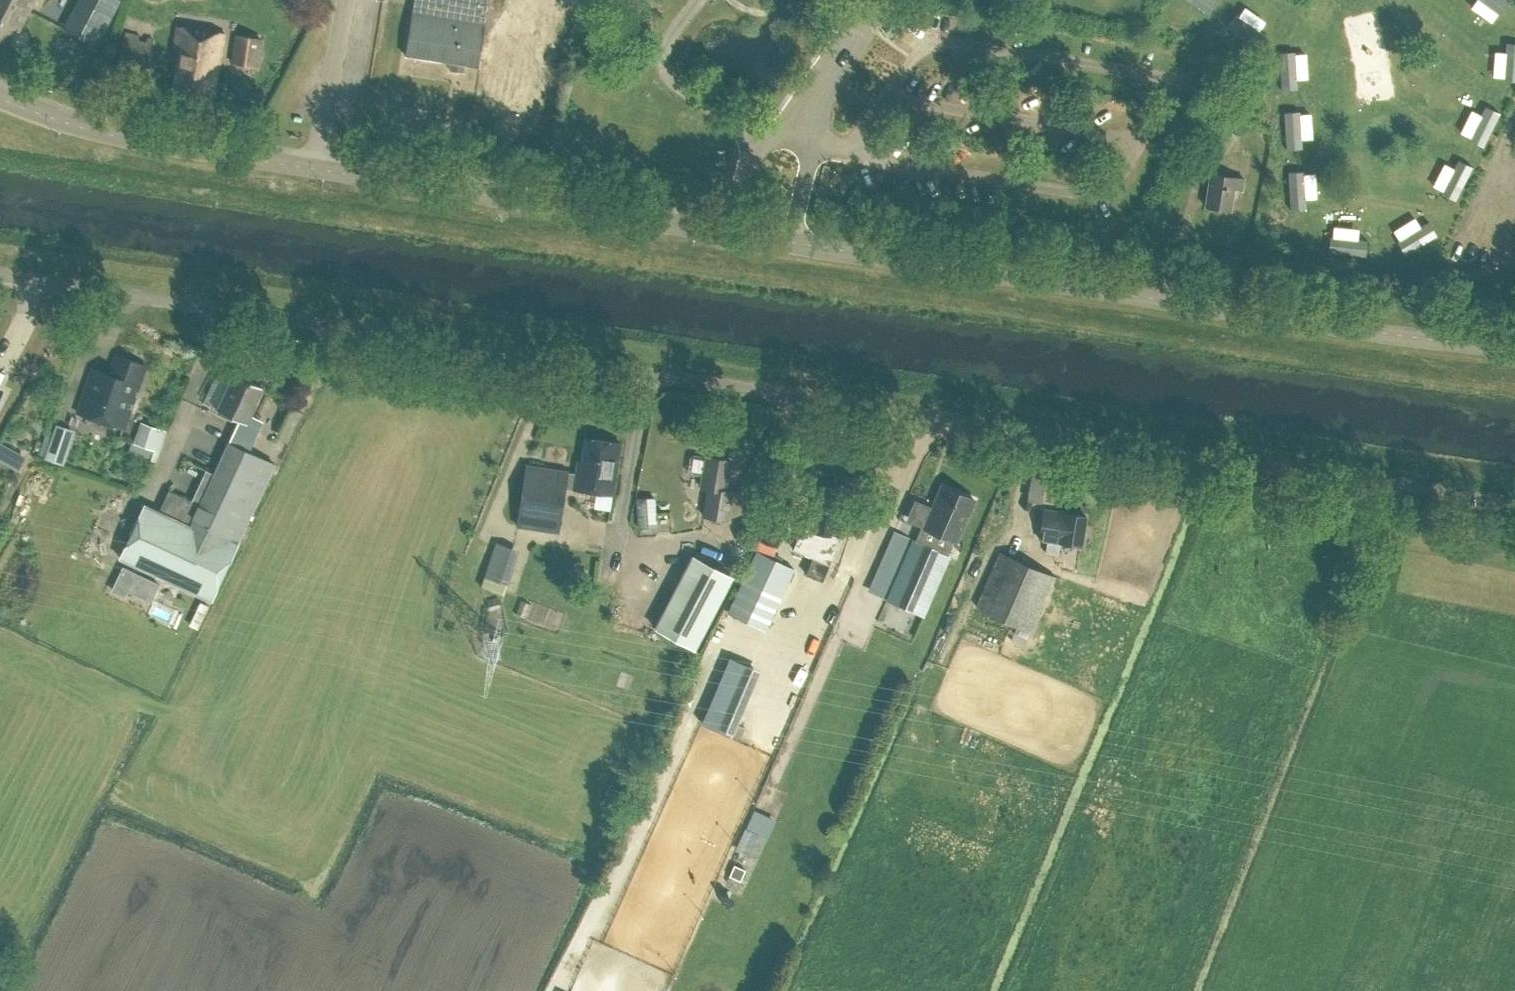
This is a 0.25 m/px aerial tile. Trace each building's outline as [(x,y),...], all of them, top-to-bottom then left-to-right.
[(6,41),(14,27),(18,29),(33,0),(0,0),(0,38),(6,41)] [(69,30),(96,44),(119,0),(85,0),(69,30)] [(425,58),(425,56),(451,60),(449,69),(463,71),(464,63),(477,65),(476,66),(478,66),(489,0),(414,0),(405,54),(425,58)] [(224,33),(177,26),(174,48),(179,49),(174,88),(214,94),(217,67),(219,68),(224,33)] [(139,34),(124,31),(115,76),(118,76),(119,71),(128,73),(127,78),(144,81),(152,38),(146,37),(145,41),(138,39),(139,34)] [(1365,32),(1346,54),(1359,64),(1377,43),(1365,32)] [(262,39),(236,34),(231,63),(257,67),(262,39)] [(1377,77),(1390,85),(1402,65),(1390,57),(1377,77)] [(525,119),(528,97),(520,96),(521,83),(499,80),(494,115),(525,119)] [(1277,107),(1268,121),(1296,139),(1305,124),(1277,107)] [(1443,107),(1436,117),(1447,125),(1454,115),(1443,107)] [(1472,127),(1464,144),(1478,150),(1486,133),(1472,127)] [(1243,178),(1210,172),(1204,205),(1230,210),(1234,189),(1241,190),(1243,178)] [(1356,252),(1357,224),(1337,224),(1336,252),(1356,252)] [(1397,256),(1404,229),(1390,225),(1384,253),(1397,256)] [(1424,260),(1440,261),(1442,233),(1426,232),(1424,260)] [(143,366),(116,357),(110,374),(94,369),(80,409),(123,424),(143,366)] [(262,387),(233,374),(216,410),(246,424),(252,412),(251,411),(262,387)] [(165,430),(141,422),(131,452),(155,460),(165,430)] [(75,430),(56,423),(45,457),(64,463),(75,430)] [(542,467),(527,464),(519,518),(559,523),(564,487),(612,494),(619,443),(586,438),(581,471),(576,470),(576,474),(564,473),(565,470),(542,467)] [(275,463),(227,441),(189,524),(144,503),(118,558),(211,601),(275,463)] [(17,471),(24,457),(0,444),(0,461),(17,471)] [(705,456),(692,454),(689,457),(687,471),(689,474),(701,476),(700,487),(707,488),(703,516),(728,519),(732,490),(725,489),(729,459),(705,456)] [(844,490),(816,485),(808,531),(840,536),(841,526),(839,526),(844,490)] [(974,499),(942,485),(924,527),(956,541),(974,499)] [(656,526),(654,496),(636,497),(638,528),(656,526)] [(801,514),(784,507),(769,544),(799,555),(803,544),(791,539),(801,514)] [(1086,515),(1044,509),(1039,538),(1048,539),(1046,551),(1058,553),(1060,542),(1081,545),(1086,515)] [(949,555),(913,539),(886,598),(923,614),(949,555)] [(519,550),(495,542),(484,576),(508,583),(519,550)] [(793,568),(754,551),(728,609),(766,627),(793,568)] [(1056,576),(1000,551),(970,620),(1005,635),(1011,623),(1018,626),(1015,633),(1028,639),(1056,576)] [(735,577),(694,555),(656,628),(697,649),(735,577)] [(124,566),(112,589),(127,596),(130,590),(152,601),(160,584),(124,566)] [(994,658),(998,647),(982,639),(977,650),(994,658)] [(754,669),(730,659),(710,705),(734,715),(754,669)] [(783,914),(803,866),(747,842),(723,900),(735,905),(741,893),(749,896),(748,899),(783,914)]
